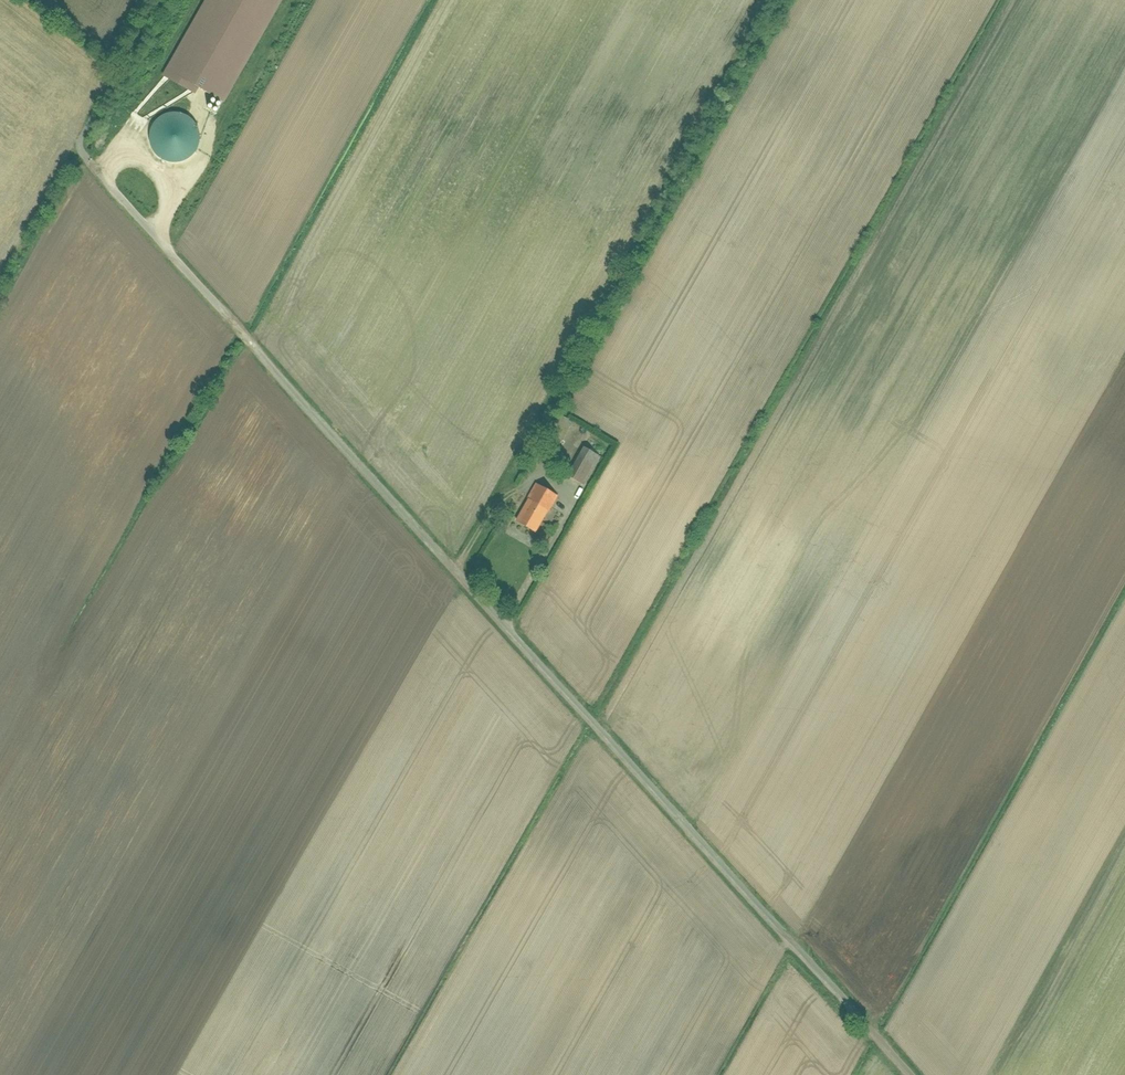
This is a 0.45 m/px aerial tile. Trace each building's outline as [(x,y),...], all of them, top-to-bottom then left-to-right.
[(584,450),(569,477),(587,487),(602,460),(584,450)] [(535,486),(516,522),(538,534),(558,498),(535,486)]
